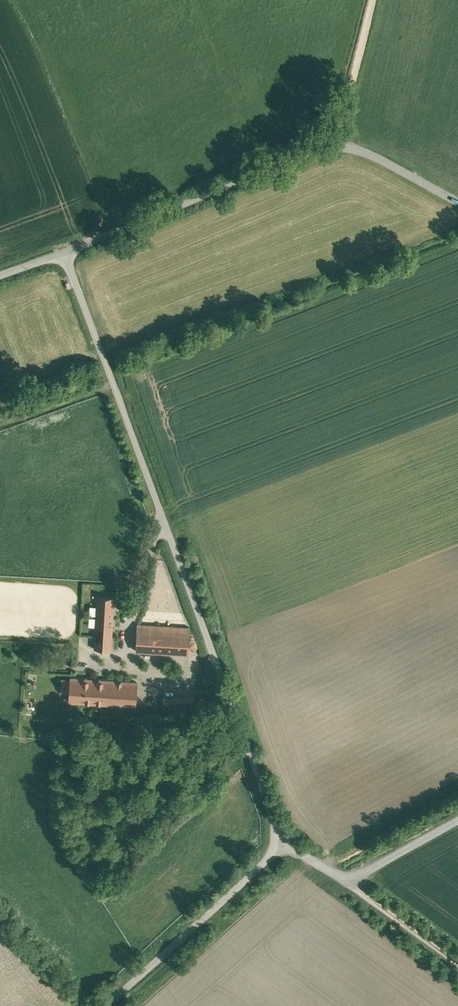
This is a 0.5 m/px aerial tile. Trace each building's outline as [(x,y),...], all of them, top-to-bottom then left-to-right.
[(113,599),(98,598),(95,648),(110,649),(113,599)] [(189,627),(138,625),(137,651),(188,654),(189,627)] [(136,681),(70,675),(68,697),(135,703),(136,681)] [(197,693),(164,695),(165,711),(197,709),(197,693)]
